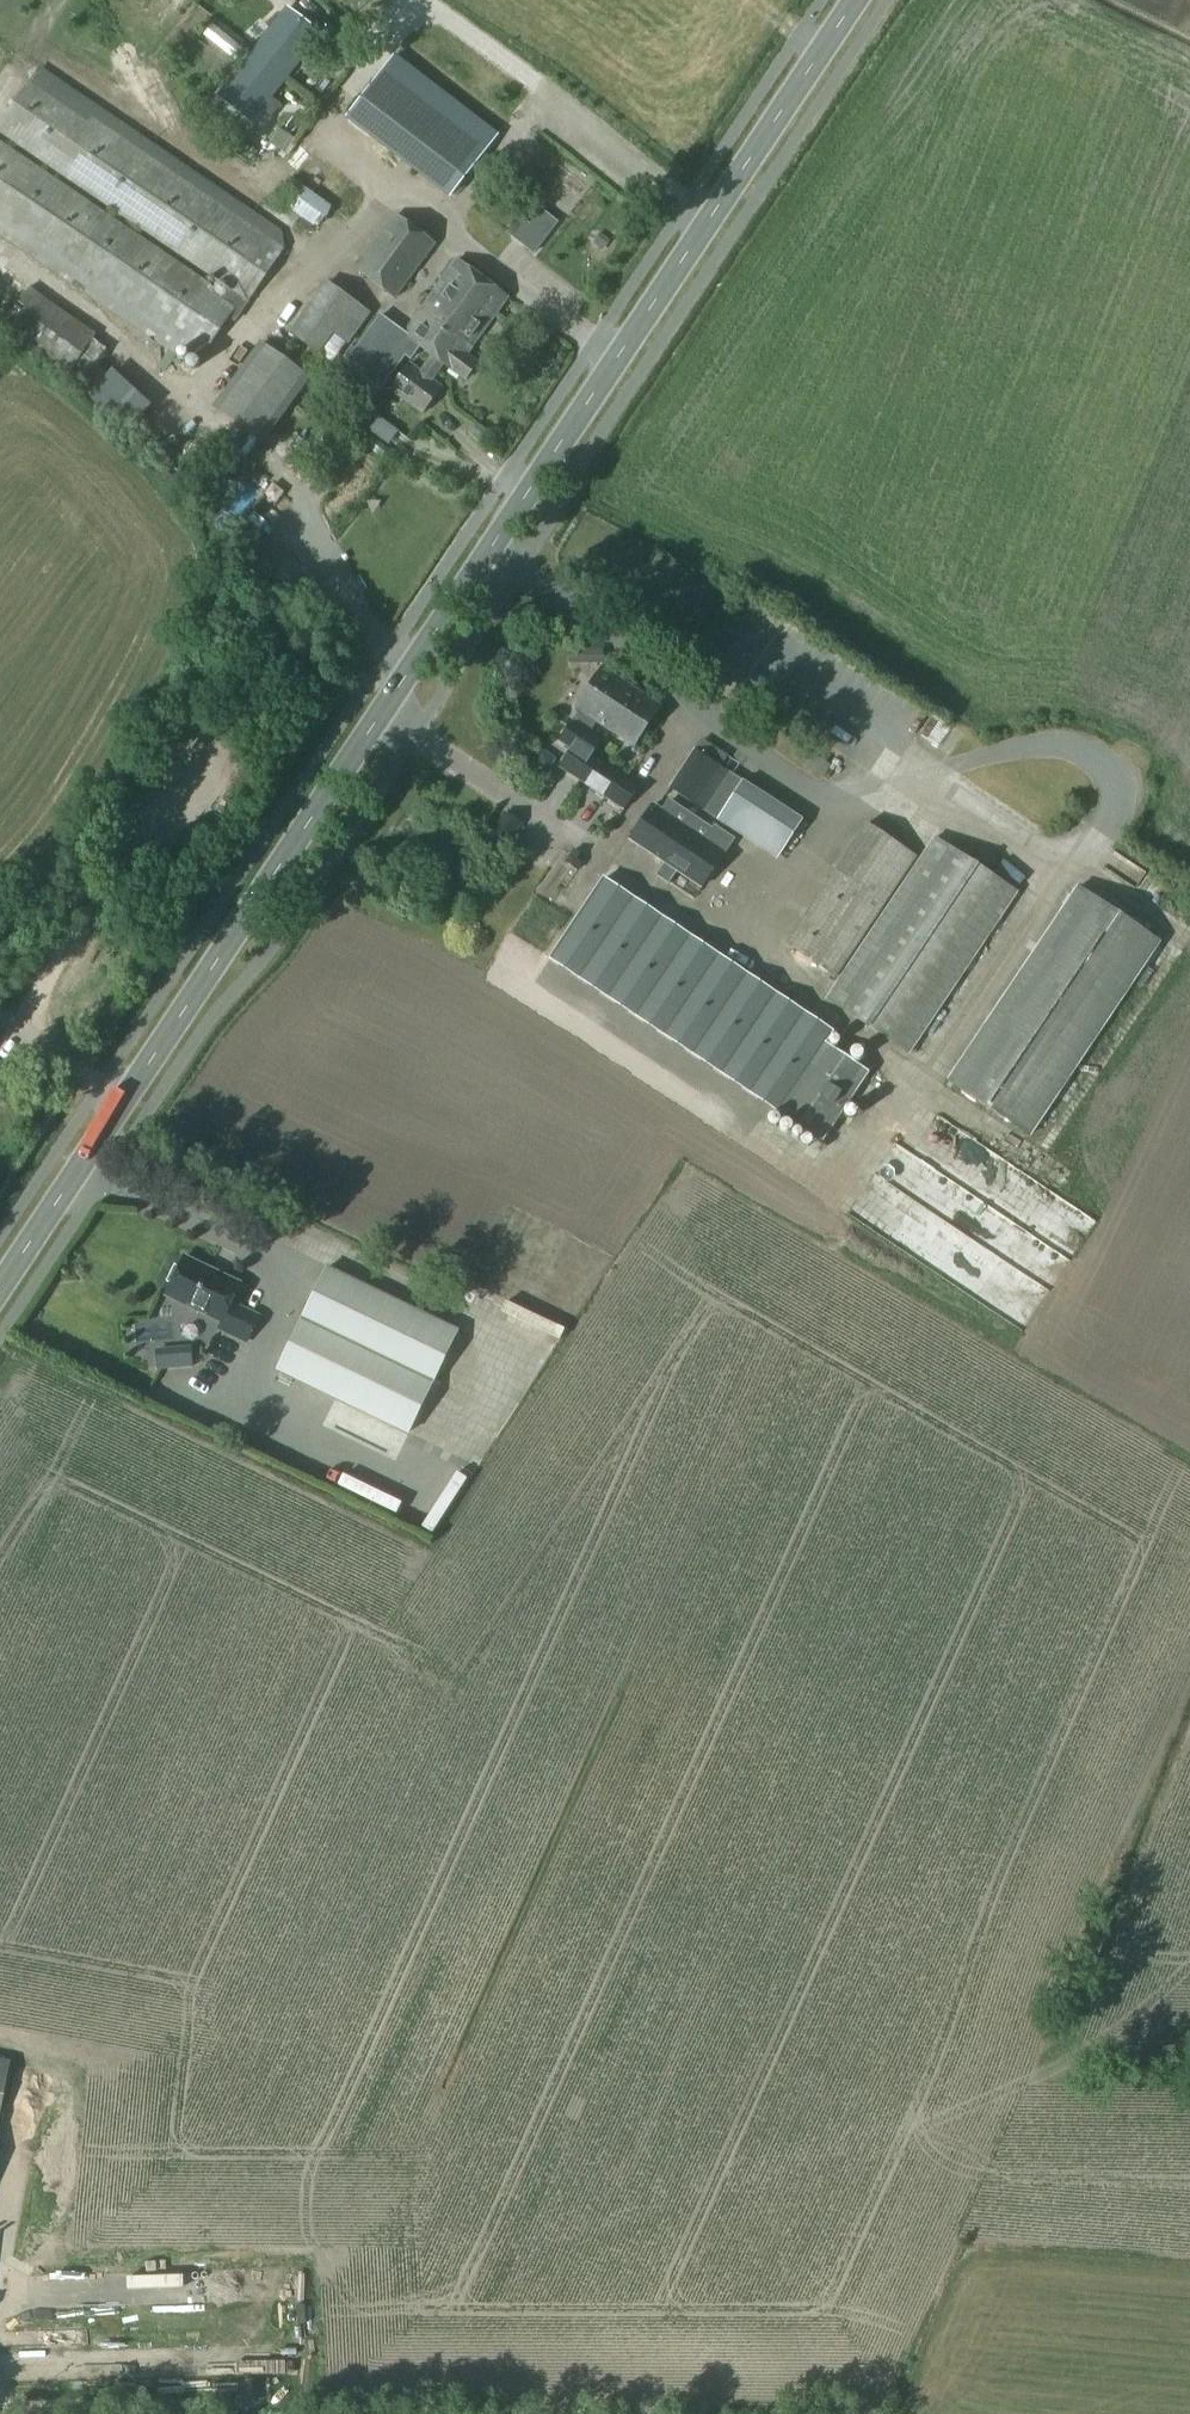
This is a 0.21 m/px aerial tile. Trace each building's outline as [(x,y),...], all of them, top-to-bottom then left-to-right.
[(217,99),(252,127),(321,37),(286,10),(217,99)] [(234,62),(242,52),(211,27),(202,37),(234,62)] [(346,121),(448,200),(497,138),(396,59),(346,121)] [(0,131),(231,292),(226,298),(0,141),(0,220),(193,354),(185,364),(0,232),(0,295),(17,307),(23,298),(65,327),(67,324),(94,343),(86,356),(165,412),(230,320),(236,324),(286,252),(37,78),(0,131)] [(255,143),(274,149),(281,129),(262,123),(255,143)] [(519,128),(496,166),(562,205),(578,177),(534,151),(541,141),(519,128)] [(308,197),(296,212),(311,223),(322,207),(308,197)] [(532,256),(557,224),(540,211),(528,226),(516,217),(503,234),(532,256)] [(355,271),(396,300),(435,246),(395,218),(355,271)] [(423,416),(442,391),(432,383),(443,367),(464,383),(477,365),(467,358),(509,300),(458,263),(405,335),(403,333),(401,336),(392,330),(394,328),(380,318),(344,366),(379,392),(405,358),(409,361),(419,348),(432,358),(421,374),(409,366),(390,392),(423,416)] [(324,287),(289,335),(316,355),(332,334),(347,345),(368,316),(324,287)] [(67,324),(65,327),(23,298),(17,307),(0,330),(70,378),(86,356),(94,343),(67,324)] [(213,381),(203,395),(260,439),(303,378),(254,342),(222,387),(213,381)] [(571,728),(561,743),(573,752),(562,769),(624,810),(639,788),(591,757),(600,743),(588,735),(596,723),(634,748),(659,710),(602,672),(567,725),(571,728)] [(695,752),(669,791),(715,821),(778,863),(803,823),(695,752)] [(810,771),(822,778),(829,766),(817,759),(810,771)] [(650,812),(629,842),(665,867),(657,880),(669,888),(677,875),(702,892),(733,846),(715,834),(705,848),(650,812)] [(865,825),(786,946),(836,979),(915,858),(865,825)] [(934,839),(827,1001),(909,1055),(1016,893),(934,839)] [(603,882),(550,962),(821,1140),(866,1073),(825,1046),(833,1034),(603,882)] [(1081,891),(951,1085),(1030,1139),(1161,944),(1081,891)] [(835,1213),(973,1295),(995,1258),(858,1176),(835,1213)] [(990,1221),(984,1253),(1007,1257),(1013,1225),(990,1221)] [(180,1258),(163,1295),(223,1324),(220,1330),(248,1344),(259,1320),(231,1306),(240,1287),(180,1258)] [(327,1270),(278,1373),(408,1435),(458,1332),(327,1270)] [(149,1327),(164,1321),(156,1303),(141,1309),(149,1327)] [(181,1309),(171,1321),(186,1334),(196,1322),(181,1309)] [(407,1524),(419,1496),(342,1462),(330,1490),(407,1524)] [(11,2066),(0,2064),(0,2122),(11,2066)]
